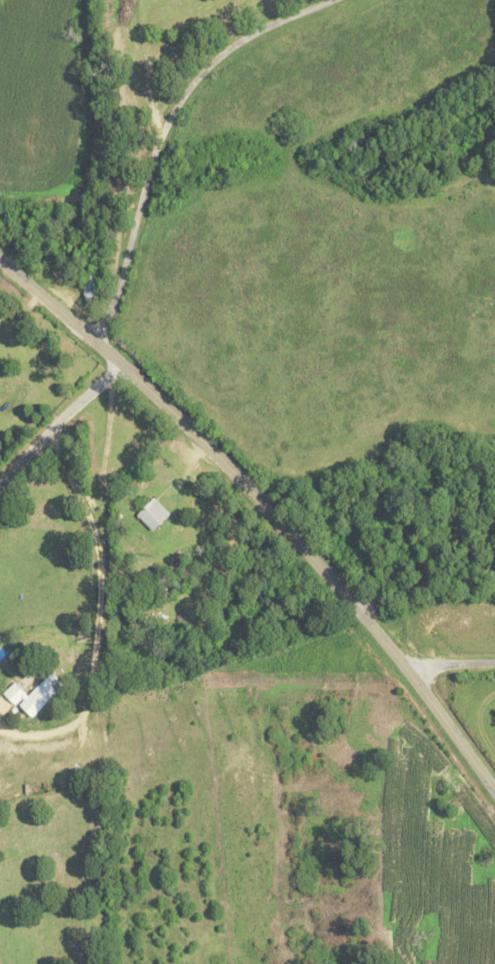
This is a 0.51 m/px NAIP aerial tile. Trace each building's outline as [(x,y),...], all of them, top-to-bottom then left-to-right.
[(173,513),(156,497),(139,515),(156,531),(173,513)] [(69,684),(57,670),(21,703),(33,717),(69,684)] [(7,693),(19,704),(30,692),(18,682),(7,693)]
